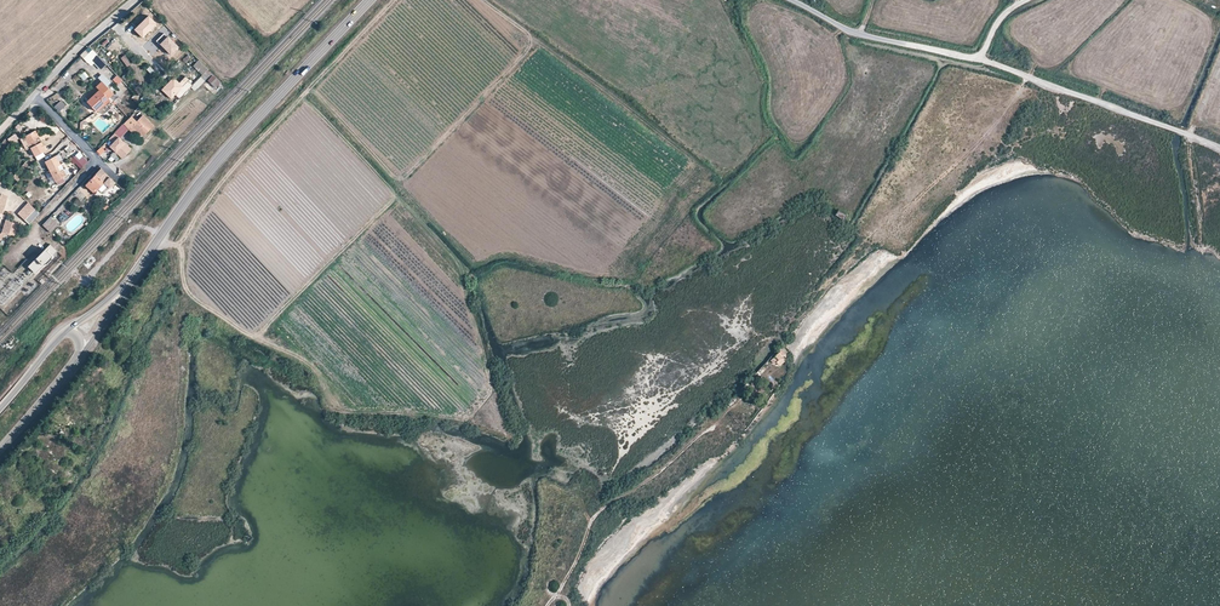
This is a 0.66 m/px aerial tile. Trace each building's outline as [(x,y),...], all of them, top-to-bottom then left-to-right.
[(157,23),(149,15),(134,30),(142,38),(157,23)] [(167,37),(163,33),(155,41),(159,44),(160,44),(170,55),(178,47),(168,36),(167,37)] [(81,55),(92,67),(100,59),(89,47),(81,55)] [(207,70),(208,69),(199,59),(193,65),(202,75),(203,74),(207,70)] [(211,74),(207,70),(203,74),(202,75),(201,77),(205,80),(211,74)] [(118,85),(123,81),(118,75),(113,80),(118,85)] [(178,82),(173,78),(161,89),(172,99),(175,96),(179,99),(192,86),(187,81),(189,79),(185,75),(178,82)] [(214,75),(208,80),(216,89),(221,84),(214,75)] [(99,90),(93,95),(94,96),(88,102),(95,110),(108,99),(113,94),(102,82),(97,87),(99,90)] [(138,86),(134,89),(140,96),(144,92),(138,86)] [(109,101),(108,99),(95,110),(97,112),(109,101)] [(61,100),(54,107),(59,113),(67,106),(61,100)] [(137,131),(143,137),(154,125),(143,115),(136,121),(131,116),(123,124),(134,134),(137,131)] [(39,137),(35,130),(25,136),(30,147),(35,156),(46,150),(41,142),(38,143),(35,138),(39,137)] [(111,145),(119,137),(115,133),(107,141),(111,145)] [(30,147),(25,136),(21,138),(27,150),(30,147)] [(111,145),(110,146),(122,158),(131,149),(119,137),(111,145)] [(106,143),(97,151),(103,158),(112,150),(106,143)] [(79,152),(71,160),(81,170),(89,161),(79,152)] [(55,182),(66,176),(63,170),(60,172),(57,167),(60,165),(55,156),(45,161),(55,182)] [(110,188),(115,183),(101,169),(85,185),(92,191),(95,188),(98,190),(99,190),(101,192),(107,185),(110,188)] [(4,210),(8,196),(1,194),(0,196),(0,209),(4,210)] [(25,220),(35,209),(29,203),(18,214),(25,220)] [(40,214),(35,209),(25,220),(30,224),(40,214)] [(843,220),(846,215),(839,210),(836,215),(843,220)] [(65,213),(59,219),(63,223),(69,217),(65,213)] [(43,225),(51,233),(58,225),(51,217),(43,225)] [(12,223),(6,221),(2,233),(1,234),(0,235),(0,241),(2,240),(3,238),(6,234),(9,235),(12,223)] [(18,225),(12,223),(9,235),(15,237),(18,225)] [(57,251),(50,244),(29,267),(36,273),(44,264),(45,265),(52,258),(51,257),(57,251)] [(780,367),(786,361),(787,355),(781,350),(774,356),(776,358),(779,361),(776,363),(780,367)]
